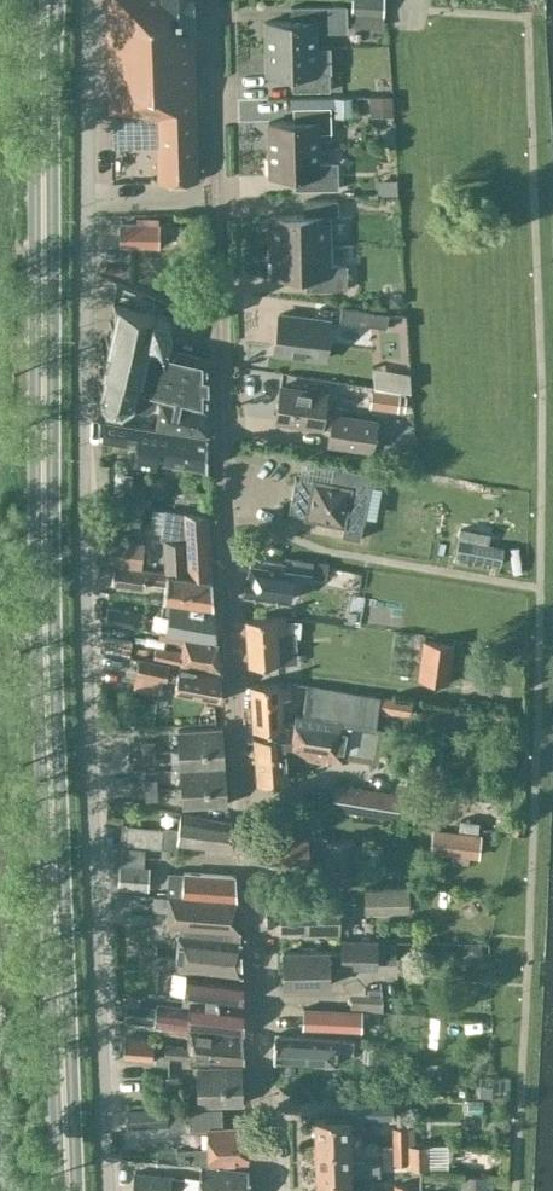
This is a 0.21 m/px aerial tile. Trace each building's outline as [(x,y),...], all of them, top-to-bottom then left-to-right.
[(110,111),(156,118),(157,181),(198,180),(193,0),(107,0),(110,111)] [(384,16),(384,0),(352,0),(352,14),(384,16)] [(264,20),(264,47),(313,46),(312,30),(326,29),(347,29),(346,3),(325,3),(288,5),(288,19),(264,20)] [(328,88),(327,72),(318,72),(318,62),(314,62),(313,46),(264,47),(265,73),(290,72),(291,89),(328,88)] [(384,110),(389,92),(373,88),(369,106),(384,110)] [(334,97),(335,116),(352,116),(352,96),(334,97)] [(267,121),(268,148),(320,147),(320,132),(331,132),(331,105),(329,105),(329,104),(291,106),(292,120),(267,121)] [(336,160),(321,161),(320,147),(268,148),(269,174),(294,173),(294,187),(337,186),(336,160)] [(270,214),(271,245),(329,243),(328,213),(337,213),(337,198),(303,199),(304,213),(270,214)] [(120,223),(120,245),(158,245),(158,224),(120,223)] [(329,262),(329,243),(271,245),(272,274),(305,273),(306,287),(347,286),(346,262),(329,262)] [(154,315),(154,313),(112,304),(98,371),(101,371),(95,397),(104,411),(120,414),(133,406),(147,409),(156,403),(157,398),(155,395),(157,383),(152,382),(154,368),(147,366),(149,360),(143,359),(146,343),(162,347),(165,337),(166,337),(170,318),(154,315)] [(341,305),(339,319),(339,320),(387,327),(388,312),(369,309),(369,308),(341,305)] [(279,312),(274,350),(325,356),(329,318),(279,312)] [(164,347),(166,337),(165,337),(162,347),(146,343),(143,359),(149,360),(147,366),(154,368),(152,382),(157,383),(155,395),(157,398),(161,399),(155,423),(207,431),(206,356),(164,347)] [(372,360),(372,379),(405,380),(405,362),(372,360)] [(280,384),(275,419),(331,427),(329,442),(372,448),(376,418),(333,412),(333,413),(324,411),(327,391),(280,384)] [(400,392),(370,388),(367,407),(397,411),(397,410),(404,411),(406,394),(400,394),(400,392)] [(134,463),(154,467),(155,458),(207,466),(207,434),(106,419),(103,440),(137,446),(134,463)] [(100,494),(117,494),(117,464),(99,464),(100,494)] [(296,476),(289,511),(304,514),(304,517),(343,524),(341,534),(360,537),(372,472),(333,464),(330,480),(311,476),(311,479),(296,476)] [(161,538),(163,539),(209,545),(208,514),(165,508),(165,510),(152,508),(150,521),(163,523),(161,538)] [(115,563),(115,564),(211,576),(209,545),(163,539),(165,570),(141,567),(145,542),(110,537),(107,562),(115,563)] [(456,553),(501,562),(503,550),(458,541),(456,553)] [(293,568),(311,571),(311,574),(326,575),(328,561),(314,560),(284,556),(283,561),(264,558),(263,564),(249,562),(248,573),(247,573),(244,592),(288,598),(293,568)] [(212,603),(211,576),(115,564),(112,582),(145,587),(146,581),(166,584),(164,597),(212,603)] [(365,597),(352,595),(347,622),(354,623),(354,626),(359,627),(365,597)] [(165,631),(170,632),(216,640),(214,605),(163,599),(161,613),(168,614),(165,631)] [(129,610),(108,606),(105,621),(126,625),(129,610)] [(286,615),(246,619),(250,664),(279,662),(277,633),(287,632),(286,615)] [(102,651),(128,653),(129,633),(103,632),(102,651)] [(153,659),(151,658),(152,648),(142,646),(141,656),(139,656),(139,657),(220,670),(217,641),(182,635),(181,649),(156,644),(153,659)] [(424,640),(418,678),(450,683),(454,643),(424,640)] [(136,672),(133,689),(135,689),(159,693),(162,677),(167,678),(177,679),(174,690),(220,698),(222,699),(220,670),(139,657),(136,672)] [(290,680),(251,683),(254,729),(284,727),(282,698),(292,697),(290,680)] [(346,759),(348,752),(353,722),(375,726),(378,710),(380,697),(308,683),(302,713),(297,712),(293,733),(255,736),(258,782),(288,780),(286,750),(290,749),(289,754),(327,761),(328,756),(346,759)] [(411,702),(380,697),(378,710),(409,715),(411,702)] [(177,729),(178,748),(224,745),(222,726),(177,729)] [(142,741),(142,751),(155,750),(155,740),(142,741)] [(178,748),(179,768),(225,764),(224,745),(178,748)] [(155,750),(142,751),(143,761),(156,760),(155,750)] [(179,768),(181,787),(226,784),(225,764),(179,768)] [(144,779),(145,789),(157,788),(157,778),(144,779)] [(226,784),(181,787),(182,806),(228,803),(226,784)] [(332,805),(393,815),(396,794),(336,785),(332,805)] [(157,788),(145,789),(146,800),(158,799),(157,788)] [(122,825),(121,844),(176,848),(177,842),(233,848),(231,819),(181,812),(178,829),(122,825)] [(430,851),(479,856),(481,833),(433,827),(430,851)] [(269,835),(270,861),(308,860),(308,852),(325,851),(326,875),(355,874),(354,840),(326,841),(326,835),(307,836),(307,834),(269,835)] [(120,863),(120,867),(118,887),(148,889),(149,865),(120,863)] [(167,893),(237,897),(236,874),(169,870),(167,893)] [(409,884),(400,885),(362,886),(363,913),(409,911),(409,884)] [(153,909),(167,910),(166,926),(228,930),(229,938),(240,940),(239,931),(241,931),(238,899),(168,895),(150,894),(153,909)] [(281,901),(282,928),(302,928),(302,931),(339,931),(338,912),(355,912),(354,899),(338,900),(338,897),(301,898),(301,901),(281,901)] [(240,940),(229,938),(177,933),(174,956),(157,954),(158,947),(141,945),(139,964),(173,968),(242,975),(240,940)] [(328,949),(283,950),(284,985),(329,983),(328,964),(341,964),(341,966),(377,967),(377,962),(395,962),(396,941),(377,941),(377,938),(342,938),(341,950),(328,951),(328,949)] [(184,971),(183,986),(182,997),(243,1003),(242,976),(184,971)] [(382,993),(350,992),(350,1009),(362,1010),(382,1010),(382,993)] [(242,1004),(191,999),(182,998),(181,1004),(156,1002),(153,1024),(242,1033),(242,1004)] [(150,1015),(147,1002),(120,1008),(123,1020),(150,1015)] [(362,1029),(362,1010),(350,1009),(303,1008),(302,1026),(362,1029)] [(445,1015),(446,1031),(466,1030),(465,1014),(445,1015)] [(472,1031),(488,1031),(488,1015),(472,1016),(472,1031)] [(165,1044),(164,1054),(244,1062),(242,1033),(188,1028),(186,1046),(165,1044)] [(152,1036),(123,1034),(122,1057),(151,1059),(152,1036)] [(339,1062),(339,1052),(352,1053),(352,1037),(340,1037),(340,1038),(275,1035),(274,1059),(339,1062)] [(197,1065),(198,1085),(241,1083),(241,1064),(197,1065)] [(165,1075),(167,1096),(179,1095),(178,1074),(165,1075)] [(242,1103),(241,1083),(198,1085),(198,1104),(242,1103)] [(392,1099),(356,1101),(358,1119),(393,1116),(392,1099)] [(468,1100),(468,1112),(482,1113),(483,1100),(468,1100)] [(184,1105),(165,1106),(164,1117),(185,1118),(184,1105)] [(130,1127),(168,1124),(169,1129),(185,1128),(185,1118),(164,1117),(165,1106),(129,1109),(130,1127)] [(190,1130),(207,1129),(208,1146),(177,1148),(178,1162),(202,1160),(202,1165),(201,1165),(247,1169),(247,1158),(248,1158),(247,1124),(223,1125),(222,1106),(189,1108),(190,1130)] [(314,1116),(315,1146),(362,1145),(361,1131),(349,1132),(348,1115),(314,1116)] [(393,1126),(393,1144),(406,1143),(406,1126),(393,1126)] [(429,1144),(421,1144),(415,1144),(415,1143),(406,1143),(393,1144),(394,1163),(408,1163),(408,1167),(430,1166),(429,1144)] [(350,1160),(349,1146),(362,1145),(315,1146),(316,1175),(380,1173),(379,1158),(350,1160)] [(247,1169),(201,1165),(198,1190),(249,1190),(248,1169),(247,1169)] [(133,1190),(169,1190),(170,1176),(135,1172),(133,1190)] [(350,1175),(380,1173),(316,1175),(317,1190),(371,1190),(371,1188),(351,1189),(350,1175)] [(461,1175),(462,1190),(477,1189),(477,1190),(488,1190),(487,1174),(461,1175)] [(395,1190),(409,1190),(409,1182),(394,1183),(395,1190)]
